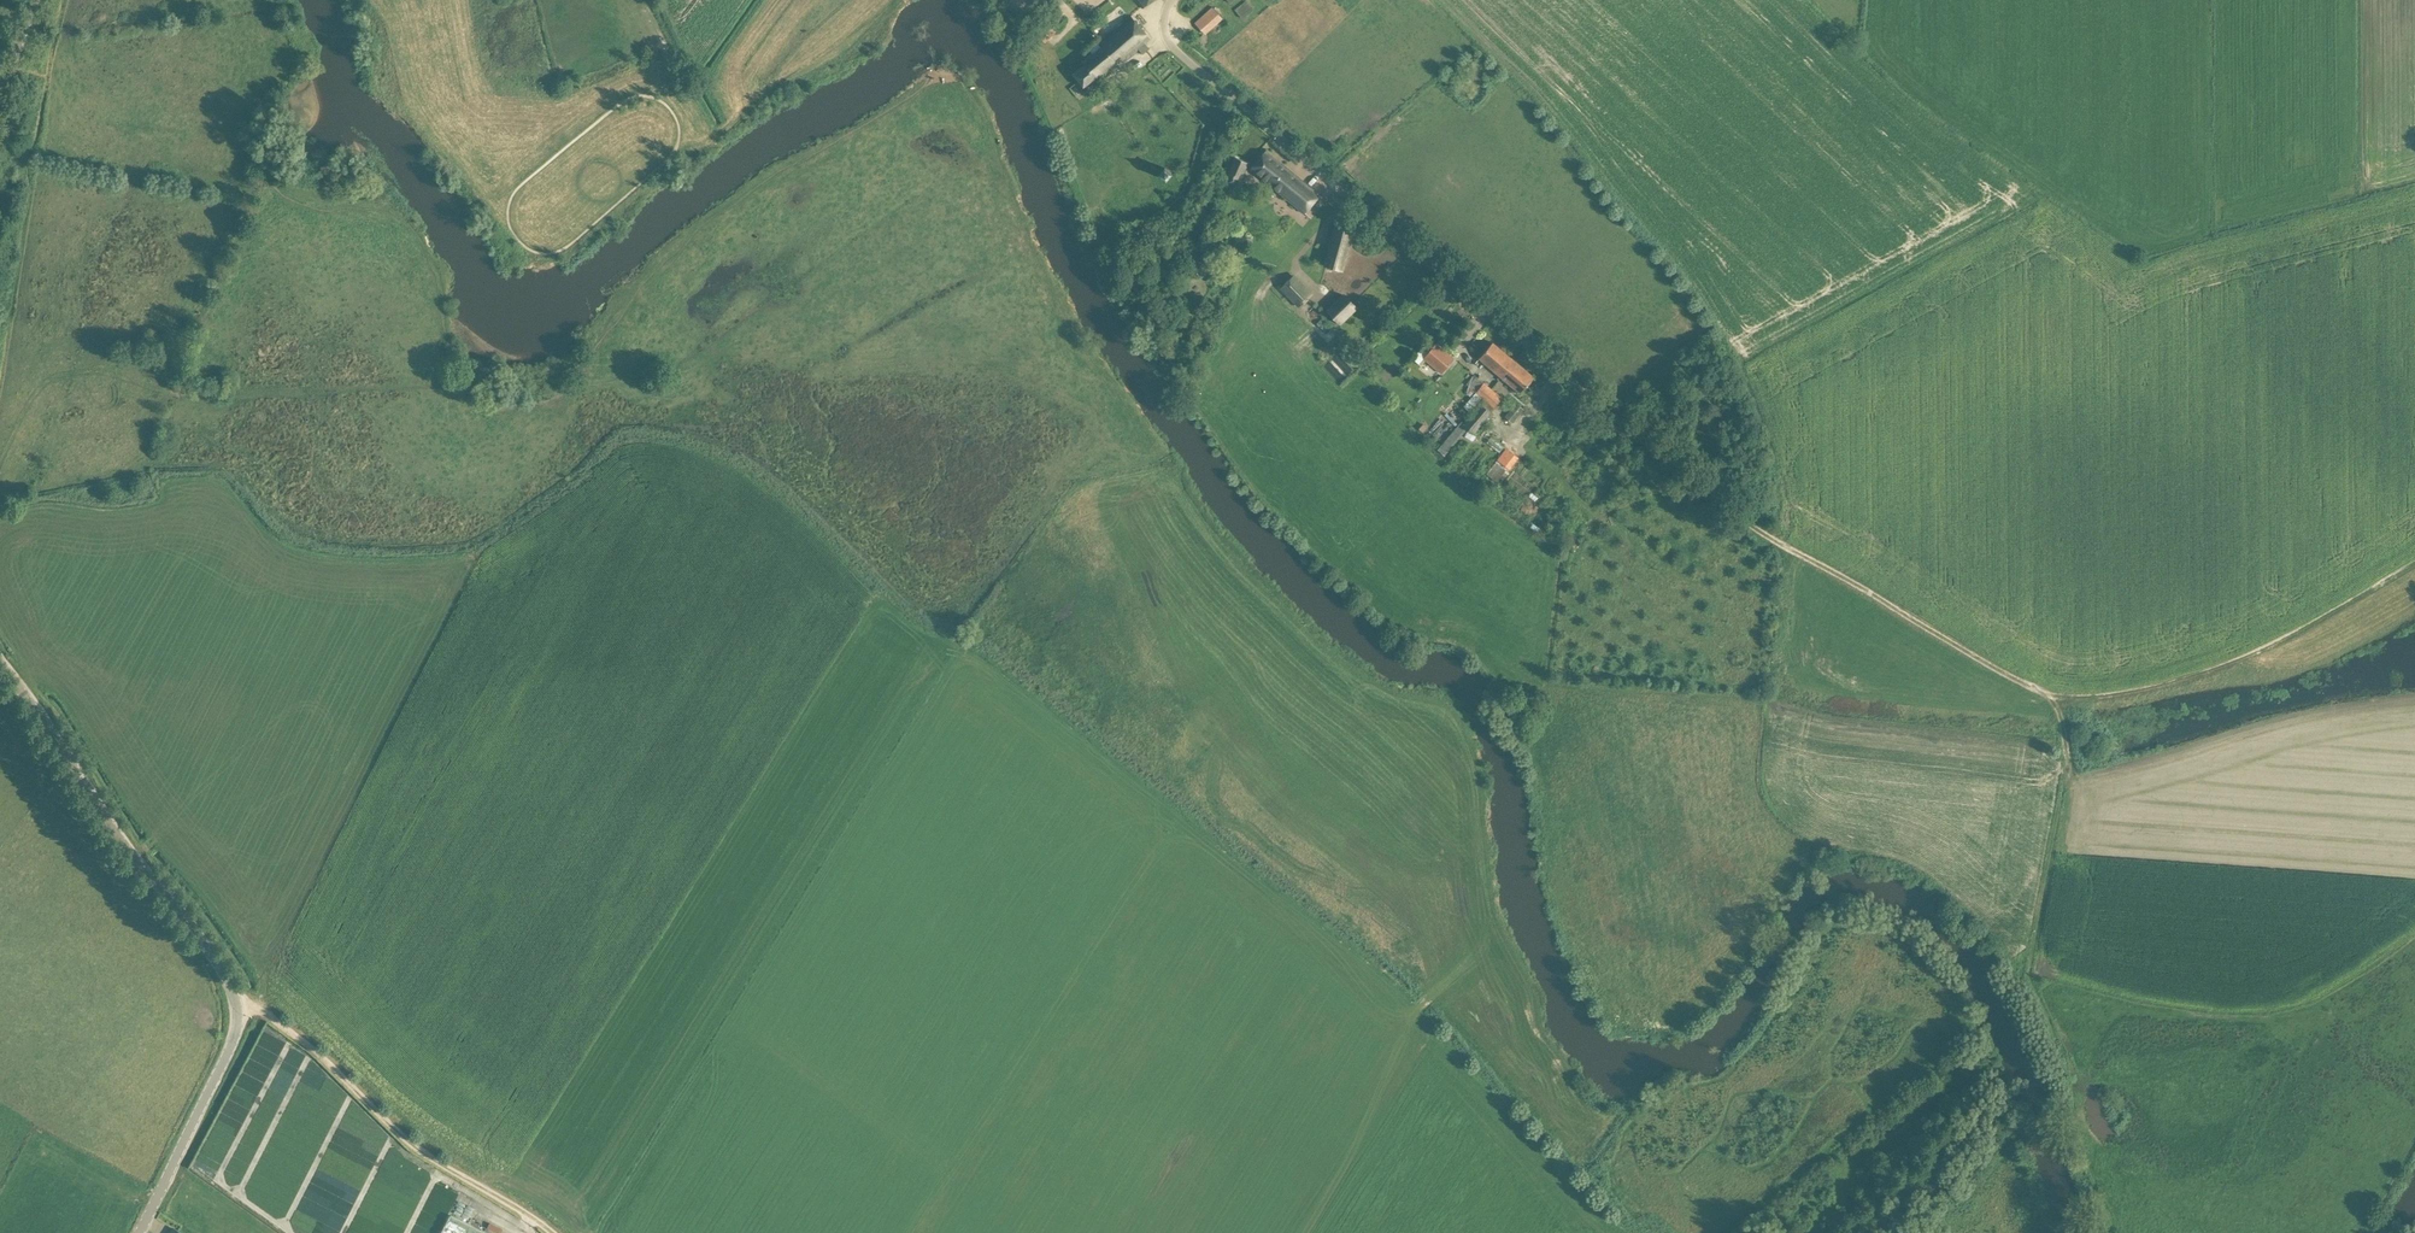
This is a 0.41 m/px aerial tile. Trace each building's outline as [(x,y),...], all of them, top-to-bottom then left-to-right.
[(1008,3),(1026,9),(1029,0),(1009,0),(1008,3)] [(1242,18),(1253,9),(1246,0),(1245,0),(1234,8),(1242,18)] [(1213,7),(1195,23),(1204,33),(1222,17),(1213,7)] [(1086,64),(1074,74),(1084,87),(1100,73),(1104,77),(1151,38),(1131,15),(1100,41),(1104,46),(1085,62),(1086,64)] [(1266,151),(1252,169),(1304,211),(1319,193),(1266,151)] [(1235,157),(1228,176),(1241,181),(1249,163),(1235,157)] [(1172,173),(1165,167),(1159,174),(1166,179),(1172,173)] [(1111,196),(1119,188),(1111,181),(1102,191),(1107,197),(1109,195),(1111,196)] [(1341,269),(1352,229),(1337,224),(1326,264),(1341,269)] [(1199,274),(1216,259),(1207,249),(1190,264),(1199,274)] [(1293,275),(1281,287),(1299,306),(1312,294),(1293,275)] [(1344,295),(1329,310),(1341,322),(1356,307),(1344,295)] [(1500,375),(1514,360),(1493,342),(1480,358),(1500,375)] [(1436,343),(1424,357),(1442,373),(1454,358),(1436,343)] [(1514,360),(1500,375),(1521,393),(1534,377),(1514,360)] [(1484,382),(1476,391),(1485,399),(1493,390),(1484,382)] [(1493,390),(1485,399),(1495,407),(1502,398),(1493,390)] [(1506,416),(1512,421),(1523,408),(1517,403),(1506,416)] [(1445,454),(1468,426),(1475,432),(1491,413),(1481,404),(1465,424),(1461,421),(1438,448),(1445,454)] [(1497,459),(1509,469),(1518,458),(1505,448),(1497,459)] [(1497,460),(1486,473),(1496,481),(1507,468),(1497,460)] [(450,1214),(441,1232),(487,1232),(450,1214)] [(1705,1218),(1688,1232),(1719,1232),(1705,1218)]
